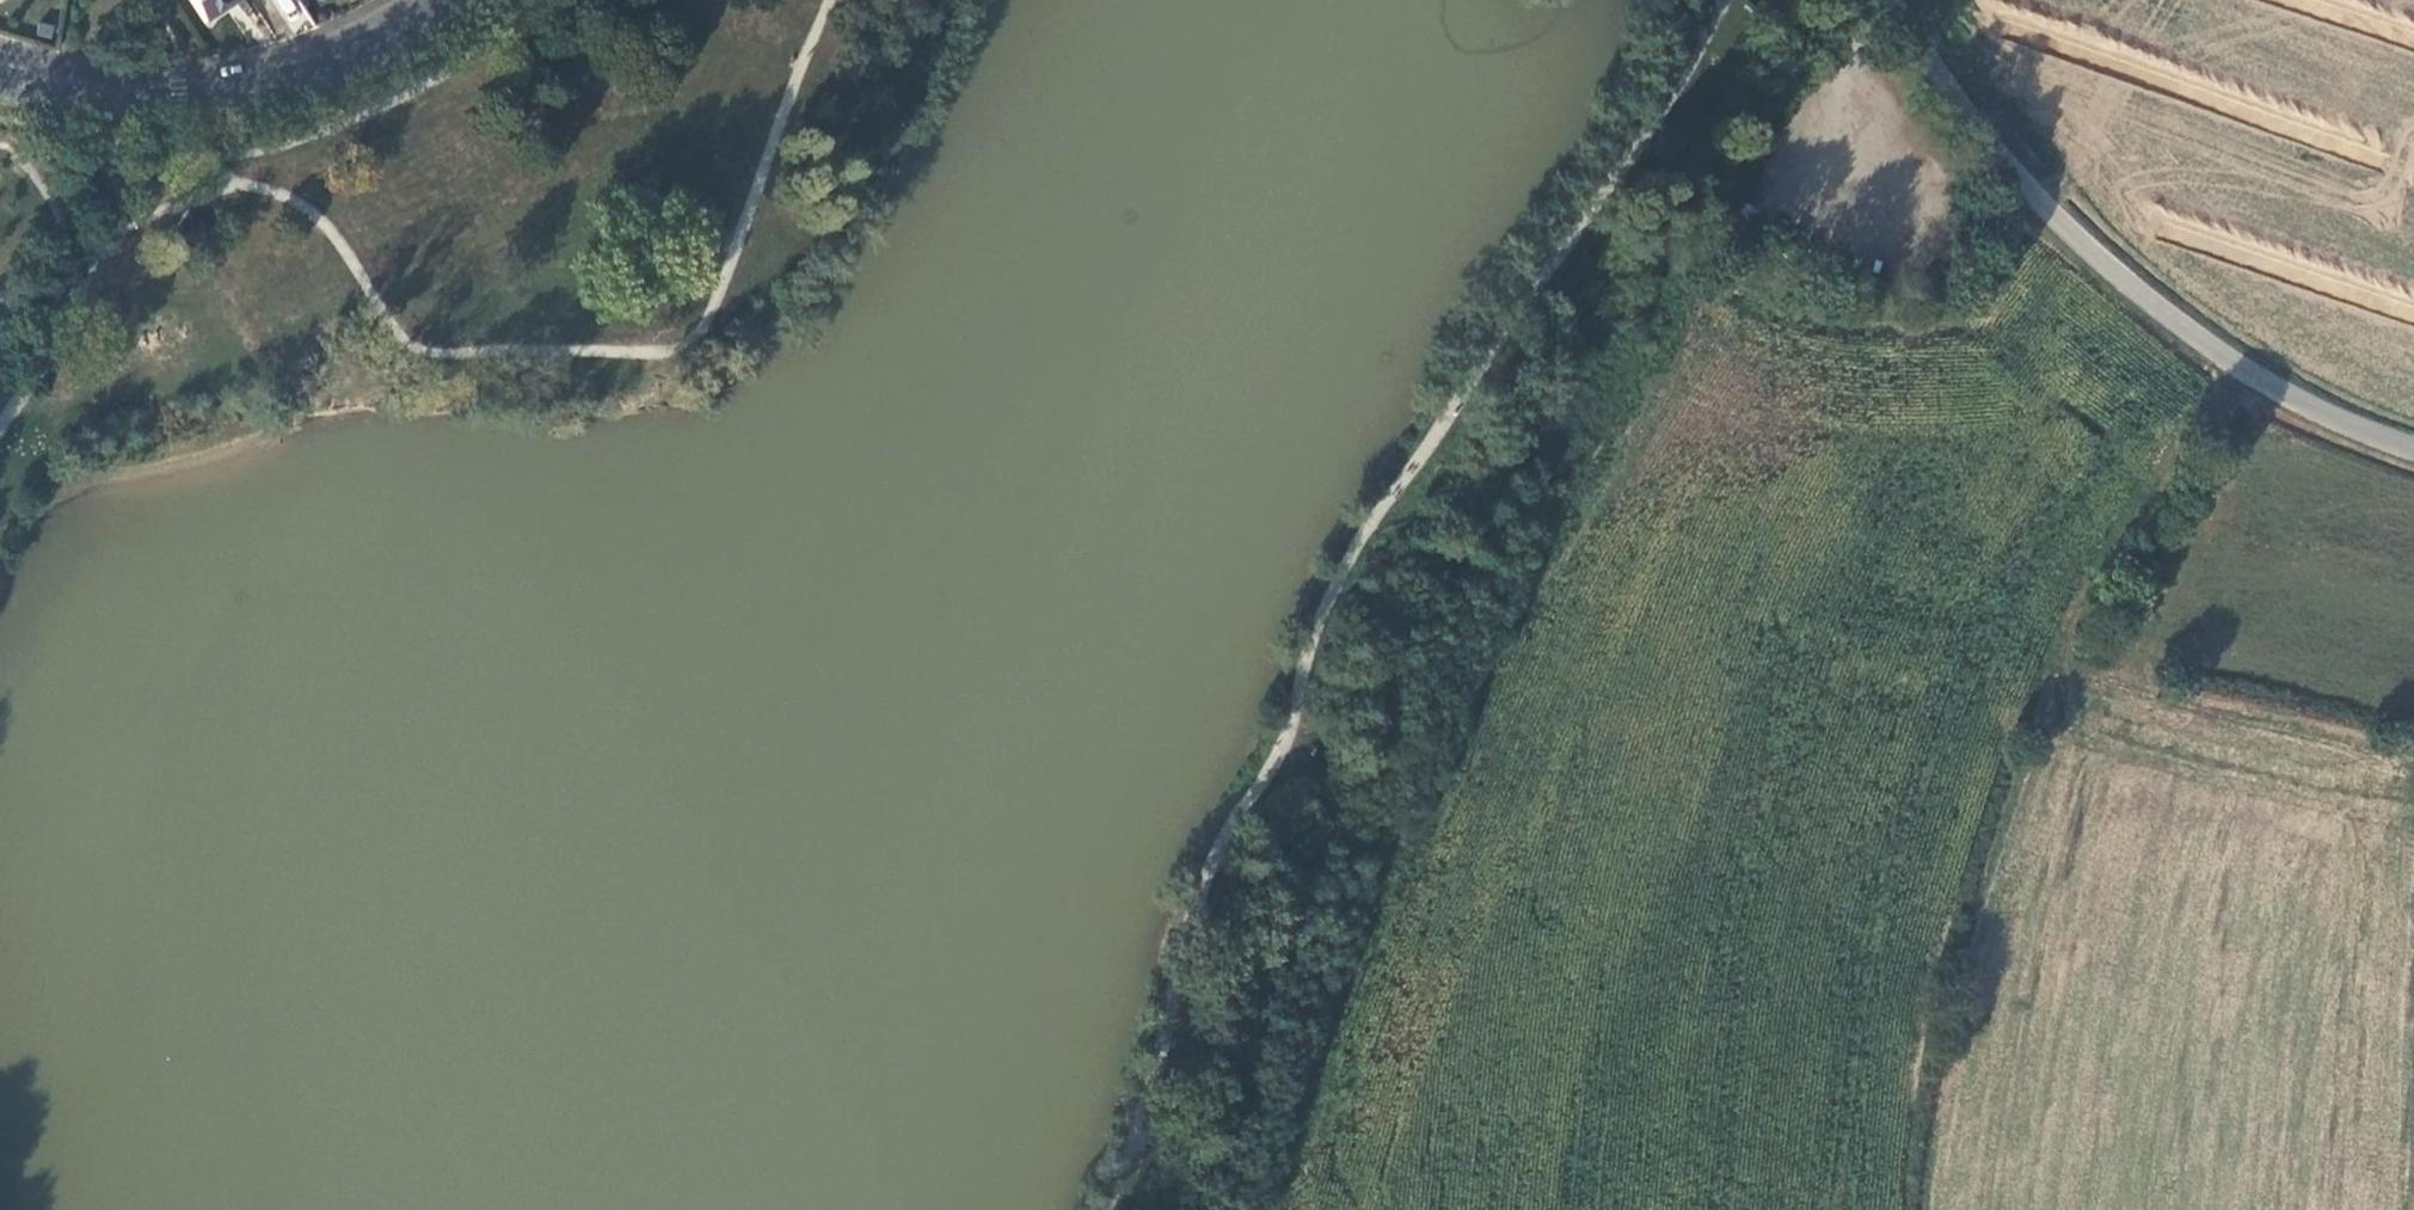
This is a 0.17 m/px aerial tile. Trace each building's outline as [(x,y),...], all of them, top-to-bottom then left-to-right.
[(207,22),(239,0),(191,0),(207,22)] [(313,21),(298,0),(270,0),(295,34),(313,21)]
